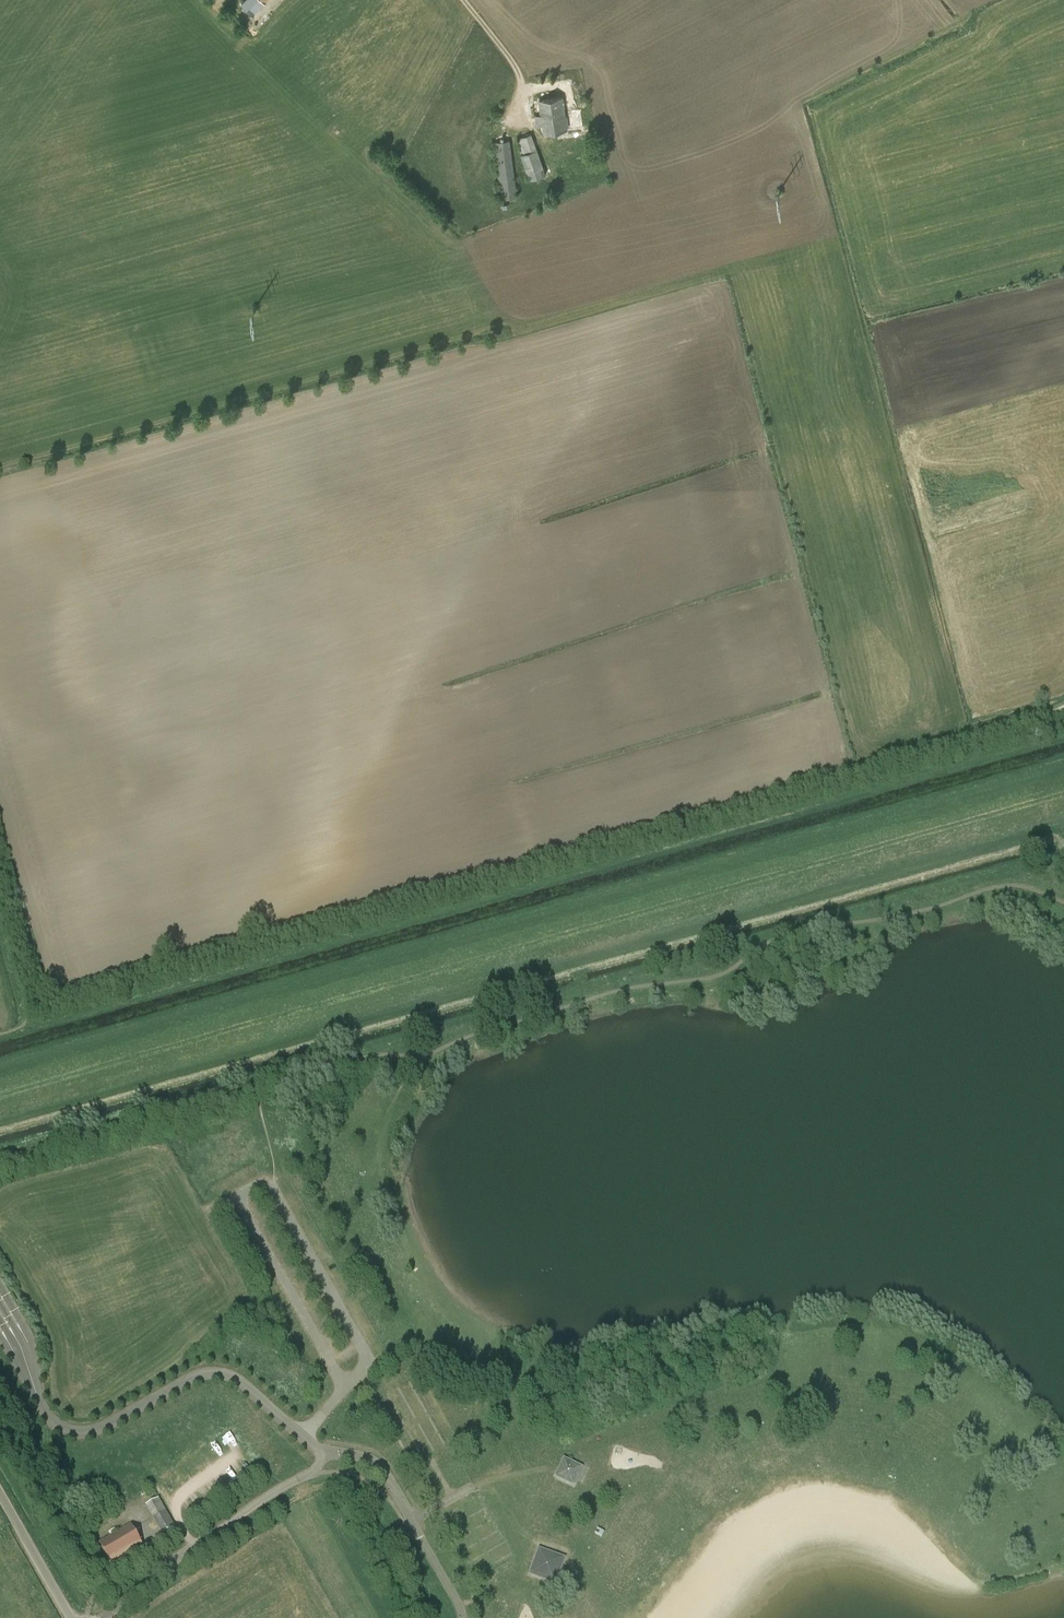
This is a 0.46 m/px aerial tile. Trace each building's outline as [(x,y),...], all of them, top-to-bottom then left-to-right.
[(252,14),(265,1),(263,0),(243,0),(240,3),(252,14)] [(539,101),(541,117),(535,118),(537,126),(542,125),(544,133),(567,129),(562,97),(539,101)] [(523,153),(537,149),(532,134),(518,138),(523,153)] [(500,199),(518,197),(510,140),(493,142),(500,199)] [(573,1478),(570,1477),(575,1465),(563,1459),(555,1475),(571,1482),(573,1478)] [(170,1517),(156,1525),(162,1535),(175,1527),(170,1517)] [(111,1564),(143,1546),(132,1526),(100,1544),(111,1564)] [(553,1579),(555,1571),(551,1570),(557,1556),(539,1549),(531,1570),(553,1579)]
